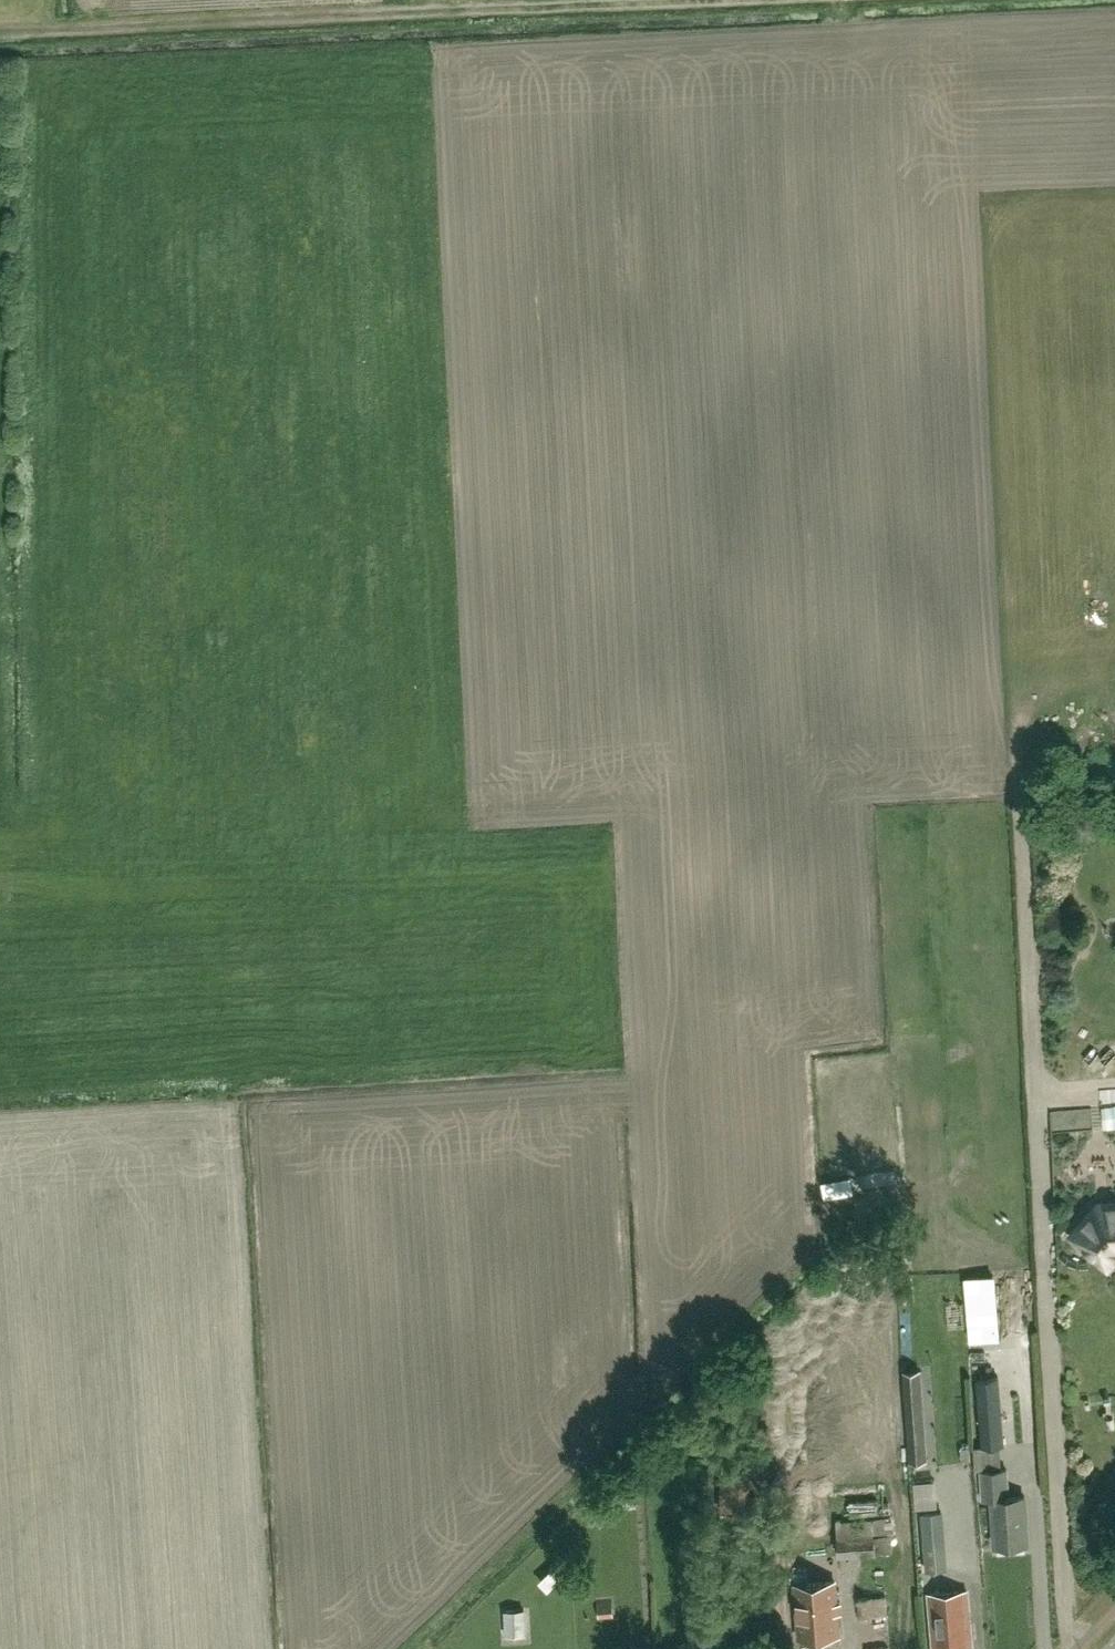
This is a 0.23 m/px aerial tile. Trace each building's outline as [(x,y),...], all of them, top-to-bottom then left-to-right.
[(1076,1102),(1102,1100),(1101,1088),(1076,1090),(1076,1102)] [(1099,1207),(1073,1237),(1103,1264),(1109,1264),(1114,1257),(1114,1206),(1099,1207)] [(908,1442),(925,1441),(920,1373),(903,1374),(908,1442)] [(982,1448),(1004,1446),(999,1374),(976,1376),(982,1448)] [(1024,1550),(1023,1544),(1027,1544),(1024,1497),(1008,1498),(1007,1470),(982,1471),(984,1500),(992,1500),(995,1546),(998,1546),(999,1552),(1024,1550)] [(878,1514),(877,1500),(850,1501),(851,1515),(878,1514)] [(944,1505),(919,1507),(921,1531),(946,1530),(944,1505)] [(904,1517),(873,1519),(836,1522),(839,1557),(892,1553),(891,1537),(905,1536),(904,1517)] [(948,1567),(946,1541),(924,1542),(926,1569),(948,1567)] [(561,1568),(545,1580),(552,1590),(568,1578),(561,1568)] [(839,1634),(835,1582),(795,1585),(799,1638),(839,1634)] [(966,1591),(927,1594),(932,1648),(970,1648),(966,1591)] [(858,1617),(887,1615),(886,1597),(857,1599),(858,1617)] [(596,1599),(597,1606),(598,1618),(613,1617),(612,1598),(596,1599)] [(696,1616),(714,1615),(713,1602),(695,1603),(696,1616)] [(505,1609),(507,1636),(526,1635),(524,1608),(505,1609)]
